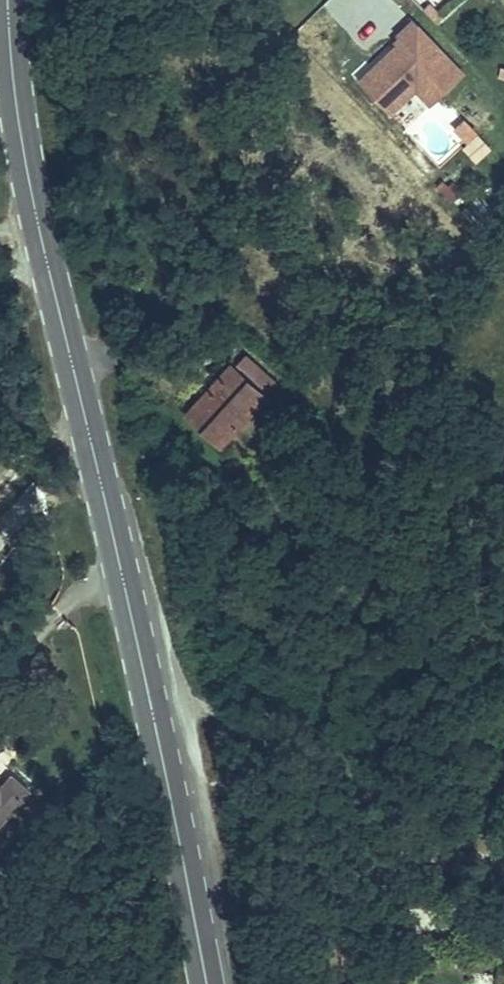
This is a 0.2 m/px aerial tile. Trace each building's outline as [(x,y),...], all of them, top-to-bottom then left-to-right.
[(358,79),(388,112),(414,86),(424,77),(440,92),(462,70),(412,19),(396,34),(400,38),(358,79)] [(440,92),(424,77),(414,86),(430,102),(440,92)] [(279,399),(246,366),(206,410),(239,444),(279,399)] [(32,795),(17,781),(3,797),(0,795),(0,831),(32,795)]
